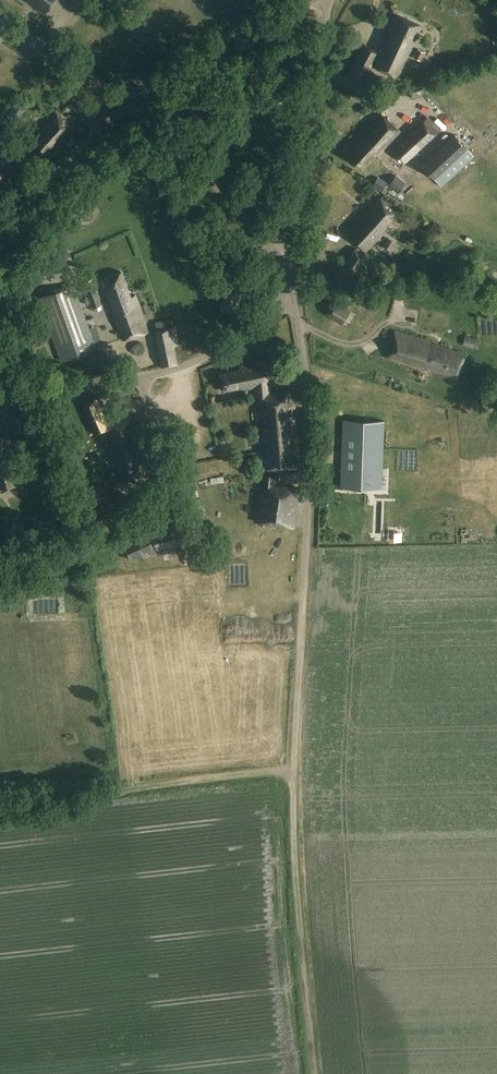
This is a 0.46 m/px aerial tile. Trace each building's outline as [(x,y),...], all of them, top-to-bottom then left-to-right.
[(45,13),(55,0),(28,0),(45,13)] [(119,16),(131,0),(98,0),(119,16)] [(422,26),(400,16),(389,39),(387,39),(374,66),(398,77),(422,26)] [(380,47),(367,40),(348,75),(361,82),(380,47)] [(426,60),(428,52),(420,50),(419,59),(426,60)] [(416,92),(418,98),(428,95),(426,89),(416,92)] [(73,97),(68,93),(64,99),(69,103),(80,111),(87,102),(75,94),(73,97)] [(70,125),(57,114),(47,126),(48,126),(34,142),(46,153),(58,139),(70,125)] [(401,132),(381,114),(359,139),(360,140),(347,155),(363,169),(376,155),(378,157),(401,132)] [(404,163),(436,134),(424,121),(392,150),(404,163)] [(455,134),(422,164),(442,186),(475,156),(455,134)] [(406,183),(397,175),(388,185),(398,193),(406,183)] [(397,213),(381,198),(367,213),(364,211),(345,233),(365,251),(387,227),(386,226),(397,213)] [(395,242),(388,238),(384,246),(391,250),(395,242)] [(370,260),(355,249),(335,275),(347,284),(355,274),(358,276),(370,260)] [(131,298),(122,272),(104,278),(108,287),(105,288),(114,313),(113,314),(123,341),(148,332),(136,296),(131,298)] [(103,305),(93,279),(84,282),(93,308),(103,305)] [(97,349),(74,285),(39,298),(62,361),(97,349)] [(241,288),(227,285),(222,309),(227,311),(236,312),(241,288)] [(351,312),(334,301),(326,313),(343,324),(351,312)] [(170,327),(169,320),(156,323),(157,330),(156,330),(163,367),(177,364),(173,346),(178,345),(174,327),(170,327)] [(438,344),(395,330),(386,357),(429,370),(430,369),(457,377),(464,353),(438,345),(438,344)] [(464,344),(478,348),(480,341),(466,337),(464,344)] [(240,370),(220,373),(223,391),(247,387),(247,389),(255,388),(256,395),(271,393),(271,382),(267,360),(242,364),(243,366),(240,366),(240,370)] [(256,395),(254,395),(261,471),(262,471),(261,479),(278,482),(279,469),(301,467),(294,392),(271,394),(256,395)] [(108,426),(96,398),(83,404),(96,435),(108,429),(115,456),(116,456),(122,479),(145,474),(143,462),(144,462),(132,416),(124,418),(120,419),(108,426)] [(139,400),(126,400),(126,413),(141,413),(139,400)] [(31,432),(29,411),(11,412),(13,433),(31,432)] [(342,468),(341,487),(382,489),(384,421),(343,419),(343,439),(355,439),(354,468),(342,468)] [(9,433),(0,435),(0,489),(18,485),(12,461),(15,460),(9,433)] [(261,482),(255,522),(294,527),(299,488),(261,482)] [(119,522),(116,511),(99,516),(102,527),(119,522)] [(154,513),(131,524),(135,531),(158,521),(154,513)] [(147,532),(122,543),(129,560),(141,554),(154,548),(152,544),(155,542),(157,550),(180,543),(175,526),(166,529),(166,531),(161,533),(160,531),(153,533),(153,535),(148,536),(147,532)]
